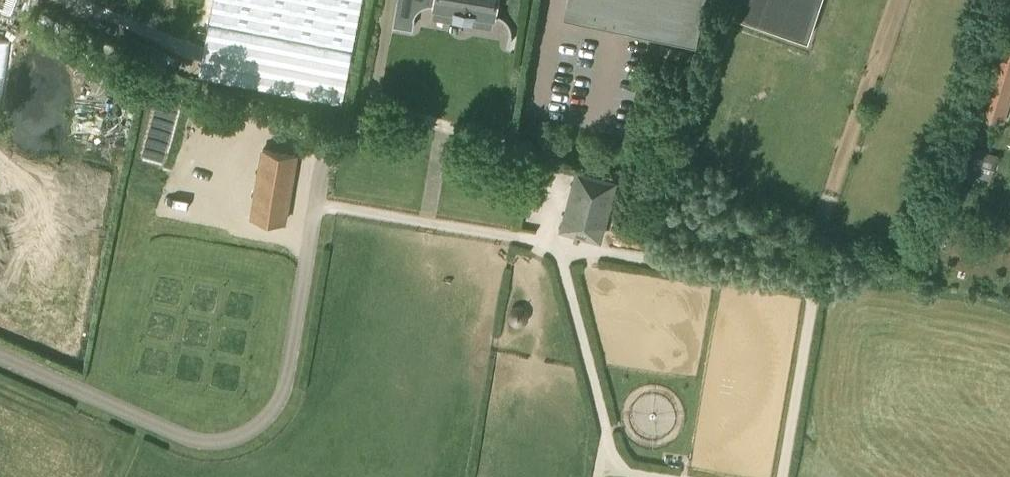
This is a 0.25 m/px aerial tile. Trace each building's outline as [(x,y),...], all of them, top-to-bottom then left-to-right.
[(365,0),(302,0),(297,31),(293,31),(285,80),(353,91),(361,44),(358,43),(365,0)] [(497,0),(435,0),(434,4),(494,15),(497,0)] [(564,13),(696,41),(705,0),(566,0),(564,13)] [(819,0),(734,0),(730,12),(807,38),(819,0)] [(1009,104),(1009,43),(1001,41),(978,117),(1004,125),(1009,104)] [(989,179),(997,154),(974,146),(965,171),(989,179)] [(612,196),(617,178),(575,167),(570,185),(612,196)] [(669,191),(673,176),(663,173),(659,188),(669,191)] [(600,240),(605,223),(563,211),(559,229),(600,240)] [(918,262),(924,243),(914,240),(908,259),(918,262)]
